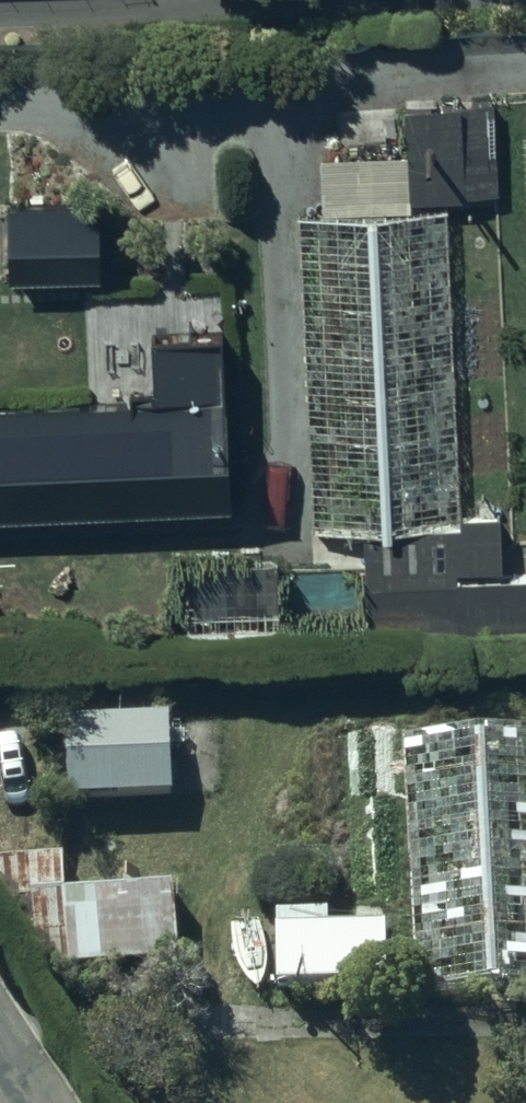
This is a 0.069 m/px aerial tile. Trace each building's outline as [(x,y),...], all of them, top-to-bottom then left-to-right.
[(382,198),(451,197),(467,197),(467,192),(499,191),(496,97),(407,98),(408,148),(355,148),(355,173),(409,173),(409,181),(355,181),(355,196),(382,195),(382,198)] [(382,207),(299,208),(314,528),(366,528),(369,624),(525,620),(525,568),(460,570),(460,564),(502,564),(502,509),(463,510),(451,207),(382,207)] [(223,328),(155,330),(155,388),(224,387),(223,328)] [(227,391),(0,398),(0,508),(231,501),(227,391)] [(189,620),(284,617),(283,548),(187,551),(189,620)] [(173,795),(171,717),(68,720),(70,799),(96,798),(97,828),(154,826),(153,795),(173,795)] [(406,743),(416,992),(525,987),(525,728),(415,733),(415,742),(406,743)] [(0,857),(0,901),(1,968),(180,964),(178,888),(68,890),(68,855),(0,857)] [(333,911),(279,911),(279,985),(391,985),(391,927),(333,927),(333,911)]
